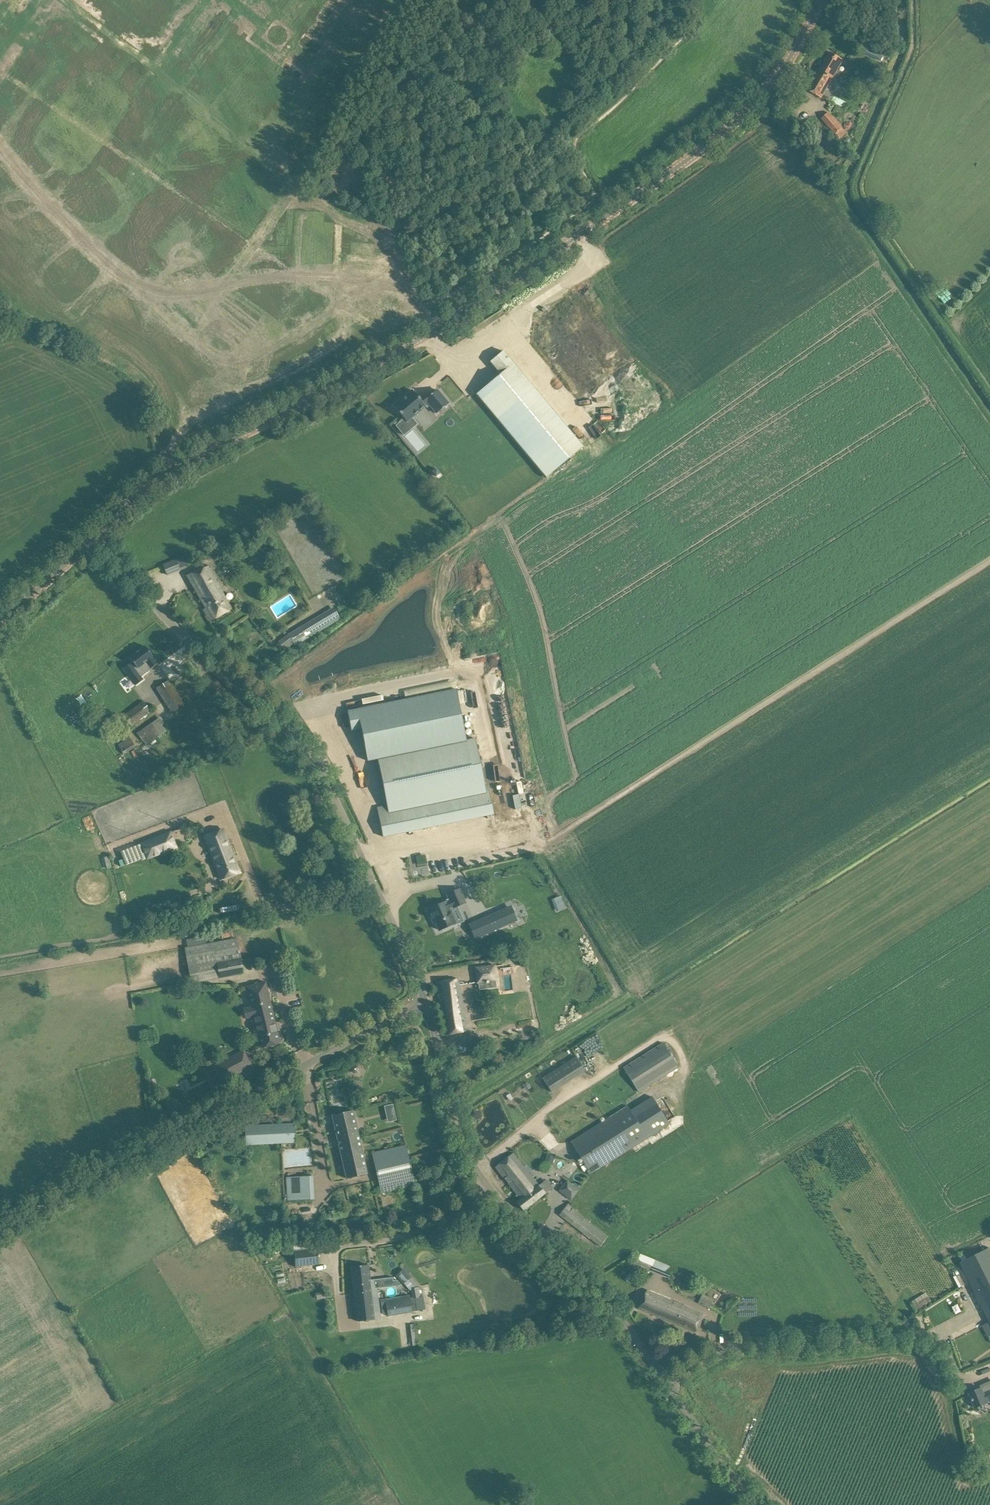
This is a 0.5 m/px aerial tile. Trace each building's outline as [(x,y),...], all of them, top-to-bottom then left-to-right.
[(843,59),(839,57),(830,52),(808,90),(820,97),(843,59)] [(837,102),(844,106),(846,102),(839,98),(837,102)] [(840,138),(846,133),(829,112),(822,118),(840,138)] [(573,299),(535,331),(531,326),(490,361),(500,373),(475,394),(545,477),(570,457),(576,463),(655,397),(573,299)] [(412,390),(393,405),(395,407),(394,409),(398,414),(400,413),(406,421),(425,405),(428,402),(437,413),(448,403),(437,389),(425,399),(426,399),(422,402),(412,390)] [(180,558),(163,565),(167,575),(184,567),(180,558)] [(210,621),(218,616),(231,609),(205,564),(186,575),(206,608),(203,610),(210,621)] [(334,606),(300,627),(306,637),(311,635),(312,637),(317,634),(315,630),(339,615),(334,606)] [(295,628),(279,641),(285,649),(301,637),(295,628)] [(131,662),(123,668),(135,685),(144,679),(141,675),(148,670),(148,669),(150,667),(151,668),(158,663),(153,656),(145,646),(130,657),(134,663),(132,664),(131,662)] [(157,688),(172,712),(182,706),(167,681),(157,688)] [(475,739),(466,741),(455,688),(347,710),(352,731),(361,729),(367,761),(378,759),(387,806),(377,808),(383,836),(494,814),(488,786),(485,786),(475,739)] [(131,726),(143,717),(151,711),(143,701),(124,716),(131,726)] [(162,725),(165,723),(161,717),(137,733),(146,745),(166,731),(162,725)] [(124,754),(136,747),(130,737),(118,744),(124,754)] [(239,872),(227,839),(223,829),(205,836),(216,867),(215,868),(220,880),(239,872)] [(146,859),(177,848),(170,831),(140,842),(140,844),(121,851),(126,865),(145,858),(146,859)] [(410,857),(412,870),(427,867),(425,854),(410,857)] [(465,902),(459,889),(447,894),(450,901),(447,902),(447,901),(428,909),(434,922),(435,921),(439,930),(442,929),(444,930),(449,928),(449,926),(456,923),(450,908),(453,906),(453,907),(465,902)] [(562,895),(552,898),(555,911),(566,909),(562,895)] [(509,905),(468,924),(475,940),(517,921),(509,905)] [(243,973),(239,947),(237,938),(185,947),(191,983),(198,981),(243,973)] [(496,964),(474,967),(476,984),(498,981),(496,964)] [(446,1035),(455,1033),(468,1031),(458,977),(436,981),(446,1035)] [(266,982),(246,987),(261,1048),(280,1043),(266,982)] [(637,1092),(678,1068),(663,1042),(624,1067),(634,1084),(632,1085),(637,1092)] [(244,1050),(217,1064),(225,1080),(253,1066),(244,1050)] [(576,1056),(542,1077),(551,1091),(585,1070),(576,1056)] [(578,1136),(570,1141),(591,1174),(633,1147),(669,1124),(652,1096),(630,1109),(628,1105),(578,1136)] [(360,1141),(358,1130),(353,1110),(332,1115),(346,1178),(368,1173),(360,1141)] [(246,1144),(296,1142),(295,1124),(245,1126),(246,1144)] [(406,1145),(372,1152),(381,1193),(415,1185),(406,1145)] [(545,1193),(539,1185),(538,1185),(512,1153),(496,1167),(521,1199),(517,1202),(523,1210),(545,1193)] [(552,1164),(555,1156),(547,1154),(544,1161),(552,1164)] [(291,1201),(304,1200),(314,1199),(313,1175),(290,1177),(290,1179),(286,1179),(287,1199),(291,1199),(291,1201)] [(572,1200),(580,1188),(566,1179),(559,1190),(572,1200)] [(600,1246),(606,1238),(608,1236),(567,1204),(559,1214),(600,1246)] [(319,1263),(318,1251),(317,1247),(294,1251),(296,1267),(319,1263)] [(989,1248),(961,1262),(989,1320),(989,1248)] [(670,1278),(674,1267),(641,1253),(636,1264),(670,1278)] [(377,1287),(394,1285),(393,1277),(370,1280),(368,1265),(351,1267),(358,1321),(380,1318),(377,1287)] [(411,1276),(404,1268),(395,1275),(403,1284),(411,1276)] [(697,1332),(704,1314),(647,1290),(639,1308),(697,1332)] [(913,1300),(918,1309),(932,1300),(926,1292),(913,1300)] [(703,1293),(699,1302),(710,1307),(714,1299),(703,1293)] [(410,1295),(383,1299),(384,1306),(386,1306),(388,1315),(412,1311),(410,1295)] [(984,1393),(981,1388),(969,1393),(976,1408),(988,1403),(987,1401),(989,1400),(989,1390),(984,1393)]
